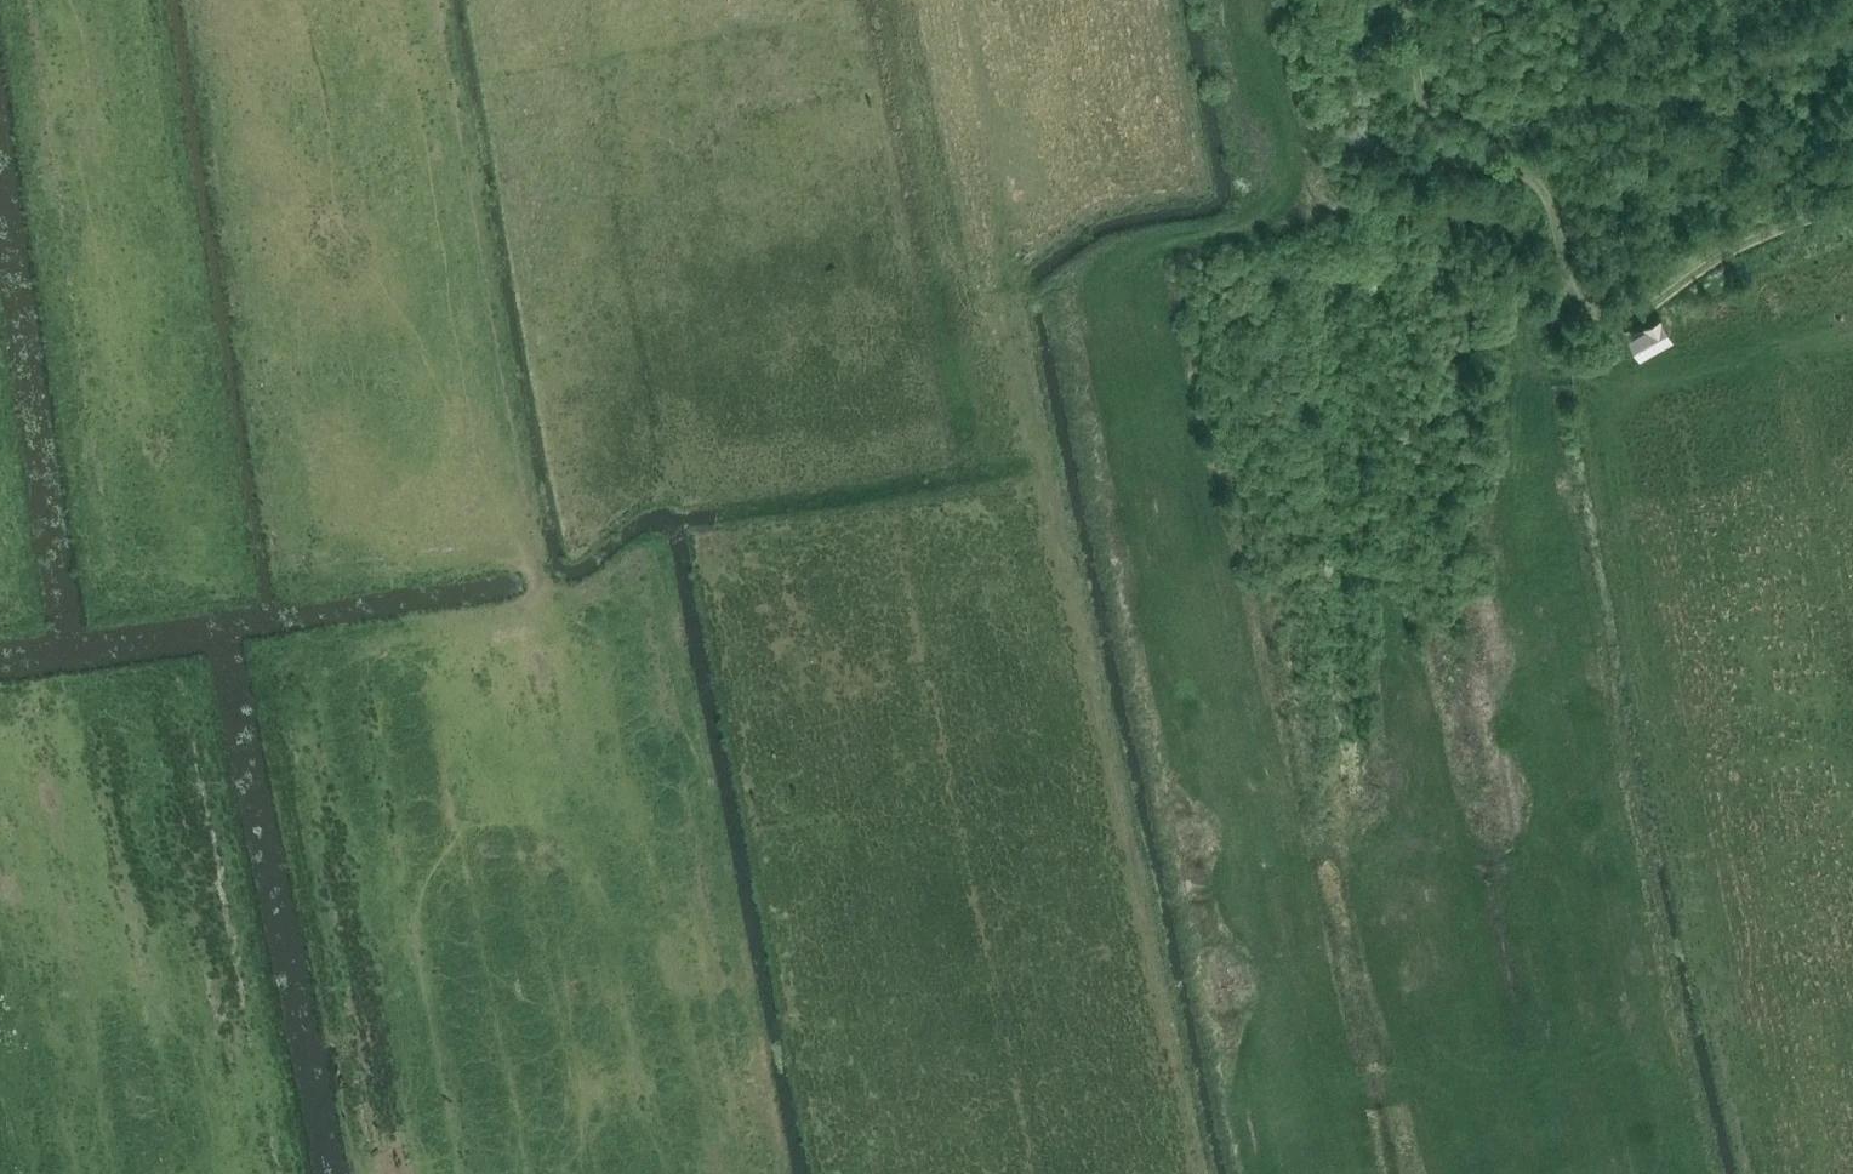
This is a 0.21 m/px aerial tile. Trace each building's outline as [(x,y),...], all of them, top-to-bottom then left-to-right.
[(1625,327),(1636,347),(1670,328),(1659,308),(1625,327)]
